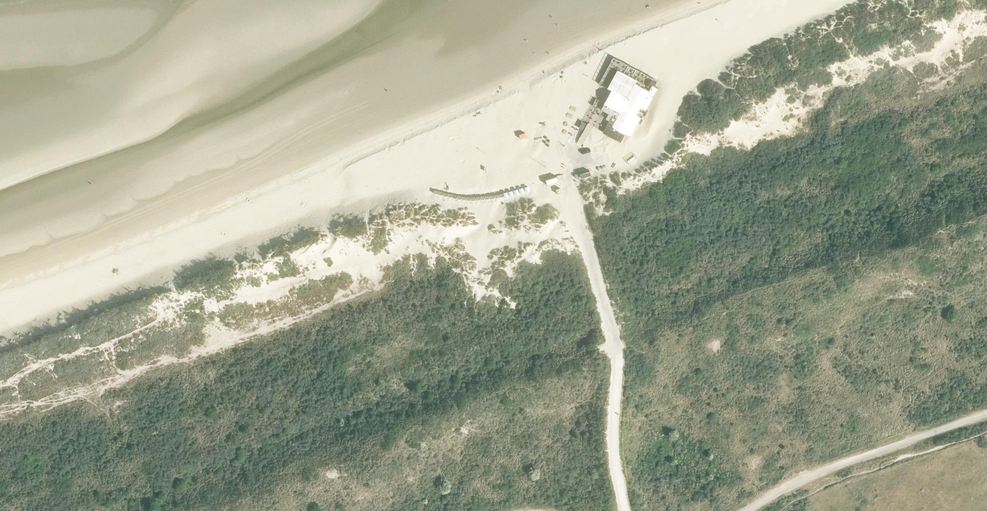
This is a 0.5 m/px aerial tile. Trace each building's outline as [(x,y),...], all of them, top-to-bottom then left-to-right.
[(618,116),(613,125),(626,132),(645,99),(650,102),(658,86),(655,84),(653,83),(650,89),(636,82),(628,98),(612,89),(602,108),(618,116)] [(546,180),(547,184),(559,180),(557,176),(546,180)]
